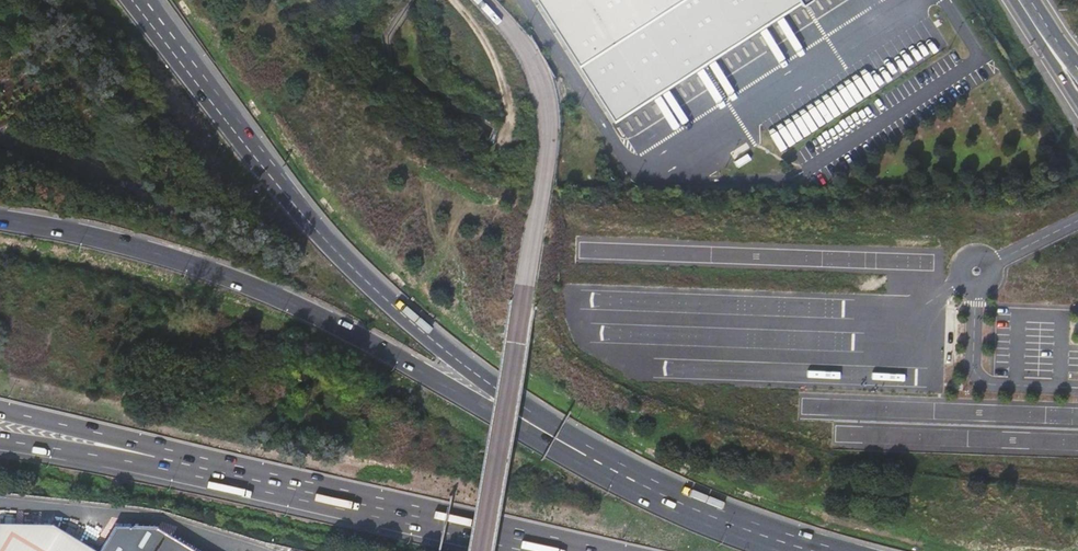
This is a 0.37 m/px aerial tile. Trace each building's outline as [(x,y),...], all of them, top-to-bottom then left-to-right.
[(584,77),(629,112),(805,0),(535,0),(584,77)] [(52,524),(0,523),(0,550),(96,550),(52,524)] [(159,528),(114,525),(98,550),(195,550),(159,528)]
